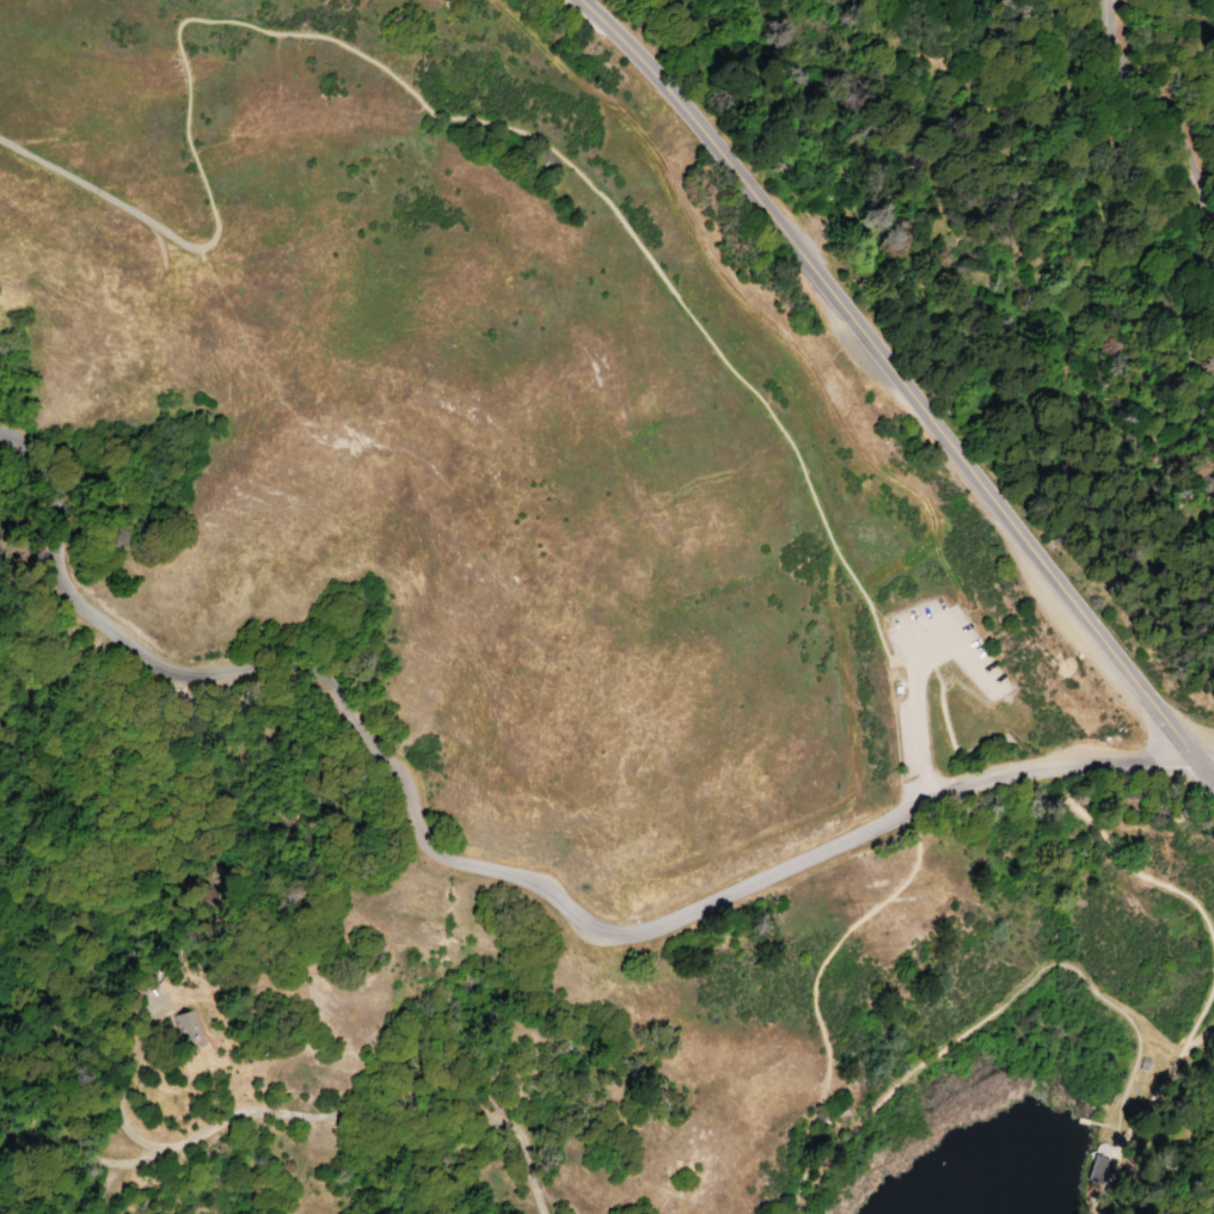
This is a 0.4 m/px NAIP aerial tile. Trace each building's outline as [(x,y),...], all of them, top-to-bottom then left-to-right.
[(195,1008),(166,1016),(174,1047),(203,1040),(195,1008)] [(1097,1154),(1105,1157),(1109,1158),(1100,1183),(1090,1179),(1097,1154)]
